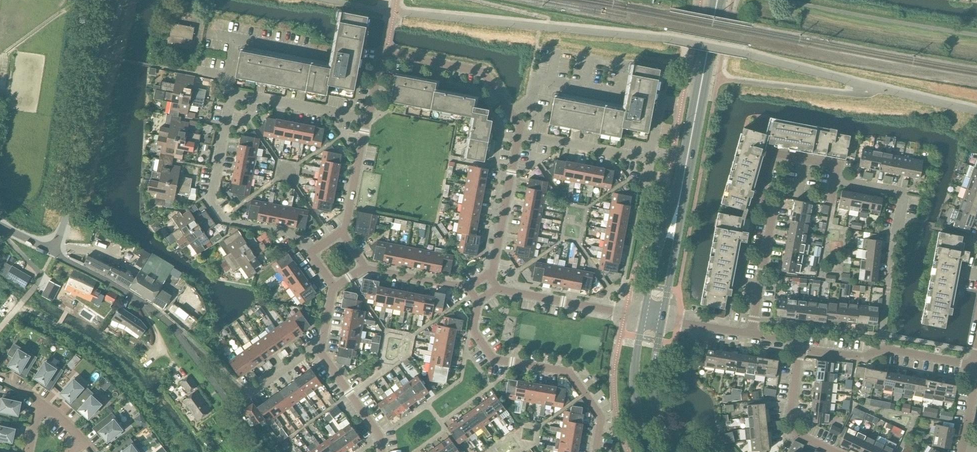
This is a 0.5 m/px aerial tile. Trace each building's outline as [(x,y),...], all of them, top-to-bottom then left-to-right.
[(355,90),(363,46),(368,17),(342,12),(331,68),(241,51),(236,77),(327,95),(329,85),(355,90)] [(192,40),(195,27),(172,23),(170,35),(192,40)] [(648,132),(657,84),(660,69),(634,64),(625,111),(554,97),(549,124),(621,137),(623,127),(648,132)] [(182,94),(186,76),(177,75),(175,84),(162,81),(160,90),(164,91),(182,94)] [(390,101),(407,105),(474,117),(466,158),(485,161),(492,120),(487,119),(489,109),(483,108),(484,100),(476,99),(435,91),(436,83),(396,75),(390,101)] [(186,76),(182,94),(205,99),(206,90),(193,87),(195,78),(186,76)] [(160,90),(156,90),(155,98),(172,102),(169,115),(182,117),(179,116),(179,113),(179,112),(182,94),(164,91),(160,90)] [(205,99),(182,94),(179,112),(179,113),(188,114),(190,105),(203,108),(205,99)] [(159,136),(177,139),(180,121),(181,121),(182,117),(169,115),(167,115),(165,127),(161,127),(159,136)] [(274,137),(277,119),(267,117),(266,125),(263,124),(258,128),(264,135),(274,137)] [(286,121),(277,119),(274,137),(281,138),(280,144),(284,145),(285,139),(283,139),(286,121)] [(177,139),(199,143),(201,134),(188,132),(189,123),(181,121),(180,121),(177,139)] [(296,123),(286,121),(283,139),(285,139),(292,141),(296,123)] [(829,131),(778,122),(773,121),(768,143),(818,152),(846,157),(850,135),(836,133),(837,129),(830,128),(829,131)] [(292,141),(300,142),(299,148),(303,149),(304,143),(302,142),(305,124),(296,123),(292,141)] [(315,126),(305,124),(302,142),(304,143),(311,144),(315,126)] [(321,146),(328,141),(329,141),(326,136),(323,136),(325,128),(315,126),(311,144),(321,146)] [(754,190),(753,190),(750,189),(760,154),(763,155),(765,148),(762,147),(766,134),(744,127),(723,203),(744,210),(748,196),(752,197),(754,190)] [(240,145),(258,148),(260,138),(254,131),(249,134),(249,136),(241,135),(240,145)] [(159,158),(173,161),(174,157),(173,157),(177,139),(159,136),(155,135),(154,139),(158,140),(157,145),(162,145),(159,158)] [(199,143),(177,139),(173,157),(174,157),(182,159),(184,150),(198,152),(199,143)] [(258,148),(240,145),(238,154),(256,157),(256,155),(258,148)] [(322,160),(340,164),(342,154),(335,152),(335,150),(332,145),(324,150),(322,160)] [(859,166),(867,168),(869,168),(873,151),(862,149),(859,166)] [(883,153),(873,151),(869,168),(879,170),(883,153)] [(893,154),(883,153),(879,170),(889,172),(893,154)] [(254,167),(255,160),(261,161),(262,156),(256,155),(256,157),(238,154),(236,163),(254,167)] [(903,156),(893,154),(889,172),(899,174),(903,156)] [(913,158),(903,156),(899,174),(909,176),(913,158)] [(173,161),(159,158),(157,171),(152,171),(150,180),(169,183),(172,165),(173,161)] [(913,158),(909,176),(924,179),(925,172),(921,172),(923,160),(913,158)] [(563,179),(567,161),(557,159),(555,167),(553,166),(548,170),(553,177),(563,179)] [(322,160),(321,168),(315,166),(314,171),(320,172),(320,170),(338,173),(340,164),(322,160)] [(576,163),(567,161),(563,179),(571,181),(569,186),(574,187),(575,181),(573,181),(576,163)] [(254,167),(236,163),(234,173),(252,176),(253,174),(254,167)] [(586,165),(576,163),(573,181),(575,181),(582,183),(586,165)] [(169,183),(191,187),(193,178),(179,176),(181,167),(172,165),(169,183)] [(468,175),(486,179),(488,169),(470,165),(468,175)] [(595,166),(586,165),(582,183),(589,184),(588,190),(593,191),(594,185),(592,185),(595,166)] [(966,176),(970,177),(976,180),(976,168),(974,167),(970,165),(966,176)] [(592,185),(594,185),(601,186),(605,168),(595,166),(592,185)] [(605,168),(601,186),(611,188),(619,183),(615,178),(613,178),(614,170),(605,168)] [(337,183),(338,173),(320,170),(320,172),(319,179),(337,183)] [(250,186),(252,179),(258,180),(258,175),(253,174),(252,176),(234,173),(232,182),(250,186)] [(547,181),(543,175),(542,174),(537,177),(537,179),(529,178),(528,188),(546,191),(547,181)] [(468,175),(466,185),(484,188),(486,179),(468,175)] [(967,188),(976,192),(976,180),(970,177),(967,188)] [(319,179),(317,186),(311,185),(311,190),(316,191),(317,189),(335,192),(337,183),(319,179)] [(169,183),(150,180),(149,189),(158,190),(155,204),(165,205),(164,207),(173,208),(174,203),(165,201),(169,183)] [(250,186),(232,182),(231,192),(238,194),(238,196),(241,201),(249,196),(250,186)] [(191,187),(169,183),(165,201),(174,203),(176,194),(189,196),(191,187)] [(482,197),(484,188),(466,185),(464,194),(482,197)] [(612,202),(630,206),(632,196),(624,194),(625,192),(622,187),(614,192),(612,202)] [(544,198),(546,191),(528,188),(526,197),(544,201),(544,198)] [(963,199),(976,204),(976,201),(976,192),(967,188),(963,199)] [(333,201),(335,192),(317,189),(316,191),(315,198),(333,201)] [(842,190),(842,191),(839,207),(849,209),(852,192),(842,190)] [(849,209),(859,211),(862,194),(852,192),(849,209)] [(464,194),(463,203),(481,207),(482,197),(464,194)] [(859,211),(867,213),(869,213),(872,196),(862,194),(859,211)] [(872,196),(869,213),(879,215),(883,198),(872,196)] [(267,222),(277,223),(280,205),(273,204),(274,198),(270,197),(269,203),(271,203),(267,222)] [(526,197),(524,207),(542,210),(543,203),(549,204),(550,200),(544,198),(544,201),(526,197)] [(333,201),(315,198),(313,208),(318,216),(323,212),(324,210),(331,211),(333,201)] [(812,203),(795,199),(793,210),(810,213),(812,203)] [(976,216),(976,209),(974,208),(976,204),(963,199),(959,210),(976,216)] [(258,220),(261,202),(252,200),(244,205),(247,210),(250,210),(248,218),(258,220)] [(299,209),(292,208),(293,202),(289,201),(287,207),(290,207),(286,225),(296,227),(299,209)] [(258,220),(267,222),(271,203),(269,203),(261,202),(258,220)] [(612,202),(611,210),(605,208),(604,213),(610,214),(610,212),(628,215),(630,206),(612,202)] [(463,203),(461,213),(479,216),(481,207),(463,203)] [(277,223),(286,225),(290,207),(287,207),(280,205),(277,223)] [(540,220),(541,217),(542,210),(524,207),(522,216),(540,220)] [(973,221),(975,222),(976,217),(976,216),(959,210),(954,208),(950,219),(956,221),(953,227),(968,233),(973,221)] [(314,218),(309,211),(299,209),(296,227),(305,229),(307,221),(309,222),(314,218)] [(192,230),(211,218),(206,210),(195,218),(190,210),(182,215),(192,230)] [(793,210),(791,220),(808,223),(810,213),(793,210)] [(177,241),(192,230),(182,215),(180,211),(172,217),(180,228),(172,233),(177,241)] [(377,215),(359,211),(357,221),(375,225),(377,215)] [(626,225),(628,215),(610,212),(610,214),(608,221),(626,225)] [(737,240),(747,242),(749,232),(739,230),(742,217),(720,212),(702,304),(715,307),(725,309),(727,294),(731,295),(732,288),(728,287),(737,240)] [(477,226),(479,216),(461,213),(459,222),(477,226)] [(538,229),(540,222),(546,223),(546,218),(541,217),(540,220),(522,216),(520,226),(538,229)] [(211,218),(192,230),(203,246),(203,245),(206,244),(209,248),(212,245),(210,241),(205,233),(216,225),(211,218)] [(791,220),(789,230),(807,233),(808,223),(791,220)] [(375,225),(357,221),(355,231),(362,233),(362,235),(365,240),(373,234),(375,225)] [(608,221),(607,228),(601,227),(600,232),(606,233),(607,231),(625,234),(626,225),(608,221)] [(157,222),(151,226),(155,232),(161,228),(157,222)] [(475,235),(477,226),(459,222),(457,232),(462,233),(463,233),(475,235)] [(537,238),(537,236),(538,229),(520,226),(519,235),(537,238)] [(192,230),(177,241),(182,248),(190,243),(198,254),(205,249),(203,245),(203,246),(192,230)] [(231,235),(244,254),(259,244),(259,243),(256,239),(254,236),(246,241),(238,230),(231,235)] [(789,230),(787,240),(805,243),(807,233),(789,230)] [(607,231),(606,233),(605,240),(623,243),(625,234),(607,231)] [(940,231),(939,239),(923,323),(945,328),(948,313),(951,314),(953,307),(949,306),(958,259),(967,261),(969,251),(960,249),(963,236),(940,231)] [(265,233),(256,239),(259,243),(262,241),(265,245),(271,241),(265,233)] [(475,235),(463,233),(462,233),(461,242),(479,246),(481,236),(475,235)] [(244,254),(231,235),(219,243),(227,254),(223,257),(226,261),(221,264),(223,268),(244,254)] [(535,248),(536,241),(542,242),(543,237),(537,236),(537,238),(519,235),(517,244),(535,248)] [(863,248),(867,249),(880,251),(882,240),(864,238),(863,248)] [(605,240),(603,247),(598,246),(597,251),(603,252),(603,249),(621,253),(623,243),(605,240)] [(803,253),(805,243),(787,240),(785,250),(803,253)] [(262,241),(259,243),(259,244),(244,254),(254,269),(262,264),(256,256),(264,251),(266,255),(270,252),(265,245),(262,241)] [(384,261),(387,243),(377,241),(370,246),(373,251),(375,251),(374,259),(384,261)] [(479,246),(461,242),(459,252),(464,260),(469,256),(469,254),(477,255),(479,246)] [(397,245),(387,243),(384,261),(393,263),(397,245)] [(535,248),(517,244),(515,254),(522,256),(522,258),(525,263),(533,258),(535,248)] [(136,278),(130,288),(152,302),(153,300),(165,307),(172,294),(161,287),(167,278),(171,272),(174,274),(176,269),(174,267),(174,266),(136,245),(132,253),(140,258),(141,256),(147,259),(145,264),(136,278)] [(406,246),(397,245),(393,263),(403,264),(406,246)] [(415,248),(406,246),(403,264),(412,266),(415,248)] [(425,250),(415,248),(412,266),(421,268),(425,250)] [(863,248),(862,259),(879,261),(880,251),(867,249),(863,248)] [(601,259),(619,262),(621,253),(603,249),(603,252),(601,259)] [(434,252),(425,250),(421,268),(431,270),(434,252)] [(785,250),(783,260),(801,263),(803,253),(785,250)] [(431,270),(440,272),(444,254),(434,252),(431,270)] [(279,272),(294,261),(288,253),(273,263),(279,272)] [(244,254),(223,268),(226,272),(231,269),(234,272),(241,267),(249,278),(257,273),(254,269),(244,254)] [(444,254),(440,272),(450,274),(452,266),(454,267),(459,263),(454,255),(444,254)] [(130,288),(136,278),(123,270),(122,267),(115,263),(113,264),(111,266),(109,265),(89,255),(85,264),(104,273),(116,279),(130,288)] [(565,267),(557,266),(559,260),(554,259),(553,265),(555,266),(552,284),(561,285),(565,267)] [(599,269),(603,274),(605,276),(609,273),(610,271),(617,272),(619,262),(601,259),(599,269)] [(862,259),(860,269),(878,271),(879,261),(862,259)] [(801,263),(783,260),(781,270),(799,274),(801,263)] [(279,272),(285,279),(299,269),(294,261),(279,272)] [(542,282),(546,264),(536,262),(528,267),(532,272),(534,273),(533,280),(542,282)] [(7,263),(1,273),(17,283),(25,288),(29,281),(32,277),(7,263)] [(571,287),(580,289),(584,271),(576,270),(577,264),(573,263),(572,269),(574,269),(571,287)] [(542,282),(552,284),(555,266),(553,265),(546,264),(542,282)] [(561,285),(571,287),(574,269),(572,269),(565,267),(561,285)] [(285,279),(290,287),(305,277),(299,269),(285,279)] [(878,271),(860,269),(859,279),(868,280),(868,284),(874,285),(875,281),(877,281),(878,271)] [(584,271),(580,289),(590,291),(591,283),(594,284),(599,280),(593,273),(584,271)] [(96,302),(99,304),(97,306),(108,314),(113,308),(111,307),(112,304),(113,304),(118,295),(110,290),(106,296),(100,294),(101,291),(93,288),(96,282),(85,277),(73,272),(65,289),(95,303),(96,302)] [(849,282),(850,273),(843,273),(842,281),(849,282)] [(290,287),(296,295),(311,284),(305,277),(290,287)] [(366,298),(375,300),(376,300),(378,286),(379,286),(380,281),(369,279),(363,278),(360,290),(366,298)] [(807,279),(800,278),(799,287),(806,288),(807,279)] [(50,280),(42,295),(53,301),(61,286),(50,280)] [(311,284),(296,295),(301,303),(311,305),(312,299),(310,297),(316,293),(311,284)] [(388,288),(379,286),(378,286),(376,300),(375,300),(374,305),(382,306),(381,312),(385,313),(386,307),(384,307),(388,288)] [(397,290),(388,288),(384,307),(386,307),(393,309),(397,290)] [(362,301),(357,293),(344,290),(343,297),(341,307),(346,308),(360,310),(362,301)] [(404,317),(405,311),(403,310),(406,292),(397,290),(393,309),(401,310),(400,316),(404,317)] [(416,293),(406,292),(403,310),(405,311),(412,312),(416,293)] [(442,312),(450,307),(446,302),(444,302),(446,294),(435,292),(434,297),(435,297),(432,311),(433,311),(442,312)] [(419,314),(418,319),(423,320),(424,314),(422,314),(425,295),(416,293),(412,312),(419,314)] [(434,297),(425,295),(422,314),(424,314),(432,316),(433,311),(432,311),(435,297),(434,297)] [(795,318),(797,300),(798,297),(788,296),(787,299),(785,317),(795,318)] [(785,317),(787,299),(777,298),(775,315),(785,317)] [(805,319),(815,320),(818,300),(808,298),(807,301),(805,319)] [(797,300),(795,318),(805,319),(807,301),(797,300)] [(828,301),(818,300),(815,320),(826,322),(828,301)] [(838,302),(828,301),(826,322),(826,319),(836,320),(838,302)] [(848,303),(838,302),(836,320),(846,321),(848,303)] [(846,321),(856,322),(858,304),(848,303),(846,321)] [(856,322),(866,323),(869,306),(858,304),(856,322)] [(147,328),(141,320),(120,306),(112,319),(127,325),(142,335),(147,328)] [(869,306),(866,323),(877,325),(879,307),(869,306)] [(726,309),(725,309),(715,307),(713,316),(724,318),(726,309)] [(345,317),(363,321),(364,319),(365,311),(360,310),(346,308),(345,317)] [(292,317),(303,332),(311,326),(306,320),(308,318),(309,312),(300,311),(292,317)] [(452,311),(445,316),(443,326),(456,329),(461,330),(463,320),(455,318),(456,316),(452,311)] [(284,322),(295,337),(303,332),(292,317),(284,322)] [(345,317),(343,327),(362,330),(363,323),(369,324),(370,320),(364,319),(363,321),(345,317)] [(284,322),(276,328),(287,343),(295,337),(284,322)] [(454,338),(456,329),(443,326),(437,325),(436,332),(430,331),(429,336),(435,337),(436,335),(454,338)] [(360,340),(360,337),(362,330),(343,327),(341,336),(360,340)] [(276,328),(269,333),(279,348),(287,343),(276,328)] [(269,333),(261,339),(271,354),(279,348),(269,333)] [(453,347),(454,338),(436,335),(435,337),(434,344),(453,347)] [(341,336),(339,345),(358,349),(359,342),(365,343),(366,339),(360,337),(360,340),(341,336)] [(261,339),(253,344),(264,359),(271,354),(261,339)] [(24,377),(36,357),(30,354),(29,356),(20,350),(21,347),(14,343),(8,354),(14,358),(9,365),(20,372),(18,374),(24,377)] [(245,350),(256,365),(264,359),(253,344),(245,350)] [(426,355),(432,356),(432,353),(451,357),(453,347),(434,344),(432,351),(427,350),(426,355)] [(355,366),(358,349),(339,345),(336,361),(338,363),(355,366)] [(715,368),(718,350),(707,348),(707,352),(701,351),(699,365),(715,368)] [(245,350),(237,356),(248,371),(256,365),(245,350)] [(728,352),(718,350),(715,368),(725,369),(728,352)] [(738,353),(728,352),(725,369),(735,371),(738,353)] [(432,356),(430,363),(449,366),(451,357),(432,353),(432,356)] [(748,355),(738,353),(735,371),(745,372),(748,355)] [(745,372),(755,374),(758,356),(748,355),(745,372)] [(248,371),(237,356),(229,361),(240,376),(248,371)] [(768,358),(758,356),(755,374),(765,376),(768,358)] [(776,377),(778,360),(768,358),(765,376),(776,377)] [(63,370),(47,360),(35,377),(46,384),(44,386),(50,390),(63,370)] [(816,370),(834,372),(835,362),(818,360),(816,370)] [(449,366),(430,363),(427,380),(444,383),(446,381),(449,366)] [(876,369),(866,368),(857,366),(855,377),(864,378),(863,385),(873,387),(876,369)] [(303,374),(314,390),(322,384),(311,368),(303,374)] [(886,371),(876,369),(873,387),(883,389),(886,371)] [(833,382),(834,372),(816,370),(815,380),(833,382)] [(883,389),(893,391),(896,373),(886,371),(883,389)] [(893,391),(903,393),(906,375),(896,373),(893,391)] [(303,374),(295,380),(306,395),(308,394),(314,390),(303,374)] [(197,386),(190,375),(181,382),(188,392),(197,386)] [(906,375),(903,393),(913,395),(916,377),(906,375)] [(104,376),(98,383),(105,390),(111,383),(104,376)] [(410,381),(424,402),(427,399),(424,395),(429,391),(418,376),(410,381)] [(913,395),(923,396),(926,379),(916,377),(913,395)] [(515,399),(518,380),(508,378),(507,387),(504,386),(500,390),(505,398),(515,399)] [(73,407),(89,390),(84,386),(83,387),(74,379),(61,393),(70,401),(69,403),(73,407)] [(923,396),(933,398),(936,381),(926,379),(923,396)] [(295,380),(287,385),(298,401),(304,397),(308,402),(311,399),(308,394),(306,395),(295,380)] [(515,399),(522,400),(521,406),(526,407),(527,401),(524,401),(528,382),(518,380),(515,399)] [(832,392),(833,382),(815,380),(814,390),(832,392)] [(410,381),(404,386),(400,381),(396,384),(400,388),(402,387),(413,403),(418,399),(421,404),(424,402),(410,381)] [(946,383),(936,381),(933,398),(943,400),(946,383)] [(537,383),(528,382),(524,401),(527,401),(534,402),(537,383)] [(541,404),(540,409),(545,410),(546,404),(543,404),(546,385),(537,383),(534,402),(541,404)] [(946,383),(943,400),(953,402),(957,385),(946,383)] [(287,385),(279,391),(290,407),(292,405),(298,401),(287,385)] [(543,404),(546,404),(553,405),(556,387),(546,385),(543,404)] [(402,387),(400,388),(394,393),(408,413),(411,410),(408,406),(413,403),(402,387)] [(556,387),(553,405),(563,407),(570,402),(567,397),(564,396),(566,388),(556,387)] [(733,389),(731,396),(732,400),(741,399),(741,394),(741,390),(733,389)] [(89,390),(73,407),(78,412),(80,410),(89,418),(103,403),(89,390)] [(830,402),(832,392),(814,390),(813,400),(830,402)] [(210,411),(196,391),(184,400),(198,420),(210,411)] [(279,391),(272,396),(283,412),(289,408),(292,413),(296,410),(292,405),(290,407),(279,391)] [(381,395),(384,399),(386,398),(397,414),(402,411),(405,415),(408,413),(394,393),(388,397),(384,392),(381,395)] [(506,409),(495,394),(487,399),(498,415),(500,414),(506,409)] [(0,398),(0,411),(2,411),(1,413),(8,415),(9,413),(18,415),(19,409),(22,410),(24,403),(9,400),(10,396),(6,395),(5,399),(0,398)] [(272,396),(264,402),(275,418),(277,416),(283,412),(272,396)] [(397,414),(386,398),(384,399),(378,404),(389,420),(397,414)] [(490,421),(496,416),(500,421),(503,419),(500,414),(498,415),(487,399),(479,405),(490,421)] [(829,412),(830,402),(813,400),(811,410),(829,412)] [(264,402),(256,407),(256,408),(264,419),(263,419),(267,424),(273,419),(276,424),(280,421),(277,416),(275,418),(264,402)] [(256,407),(253,403),(245,409),(256,425),(263,419),(264,419),(256,408),(256,407)] [(749,416),(768,414),(768,408),(762,409),(762,403),(747,404),(749,416)] [(909,413),(911,404),(903,403),(901,411),(909,413)] [(334,417),(342,411),(337,405),(329,411),(334,417)] [(479,405),(471,411),(482,426),(484,425),(490,421),(479,405)] [(563,420),(582,424),(584,414),(582,413),(583,407),(573,405),(565,411),(563,420)] [(921,408),(912,406),(911,413),(919,415),(921,408)] [(925,407),(923,415),(930,416),(931,408),(925,407)] [(931,408),(930,416),(936,418),(938,409),(931,408)] [(811,410),(810,421),(828,423),(829,412),(811,410)] [(951,421),(953,413),(941,410),(939,418),(951,421)] [(471,411),(463,416),(475,432),(481,428),(484,432),(488,430),(484,425),(482,426),(471,411)] [(98,433),(100,432),(108,441),(124,428),(112,413),(94,428),(98,433)] [(873,423),(875,417),(866,413),(863,418),(873,423)] [(749,416),(750,428),(764,426),(763,421),(769,421),(768,414),(749,416)] [(467,437),(469,436),(475,432),(463,416),(455,422),(467,437)] [(563,420),(562,428),(556,427),(556,431),(561,432),(562,430),(581,433),(582,424),(563,420)] [(2,442),(3,440),(12,442),(14,436),(16,437),(18,430),(4,427),(4,423),(0,422),(0,441),(2,442)] [(465,439),(468,443),(472,441),(469,436),(467,437),(455,422),(447,428),(459,443),(465,439)] [(342,429),(356,449),(359,447),(356,443),(361,439),(350,423),(342,429)] [(832,424),(829,431),(838,436),(841,429),(832,424)] [(934,434),(952,438),(954,427),(936,424),(934,434)] [(746,440),(751,439),(770,437),(770,431),(764,431),(764,426),(750,428),(745,429),(746,440)] [(894,426),(892,430),(891,431),(899,435),(901,429),(894,426)] [(849,448),(857,432),(847,427),(840,443),(849,448)] [(342,429),(336,434),(332,429),(329,431),(332,436),(334,435),(345,451),(350,447),(353,451),(356,449),(342,429)] [(579,443),(581,433),(562,430),(561,432),(560,439),(579,443)] [(857,432),(849,448),(858,451),(859,451),(866,436),(857,432)] [(941,451),(946,451),(947,447),(950,448),(952,438),(934,434),(932,445),(942,446),(941,451)] [(326,440),(335,451),(343,451),(345,451),(334,435),(332,436),(326,440)] [(866,436),(859,451),(870,451),(875,440),(866,436)] [(448,451),(460,451),(449,437),(441,443),(448,451)] [(751,439),(752,451),(760,450),(760,451),(767,451),(766,444),(771,443),(770,437),(751,439)] [(130,438),(112,451),(140,451),(130,438)] [(558,451),(559,449),(577,451),(578,451),(579,443),(560,439),(557,439),(555,446),(553,446),(552,450),(558,451)] [(881,451),(895,451),(898,445),(896,444),(897,444),(887,439),(885,445),(881,451)] [(320,445),(317,440),(313,443),(317,447),(318,446),(323,451),(335,451),(326,440),(320,445)] [(803,444),(795,440),(789,451),(800,451),(803,444)] [(875,440),(870,451),(881,451),(885,445),(875,440)] [(433,449),(436,451),(448,451),(441,443),(433,449)]
